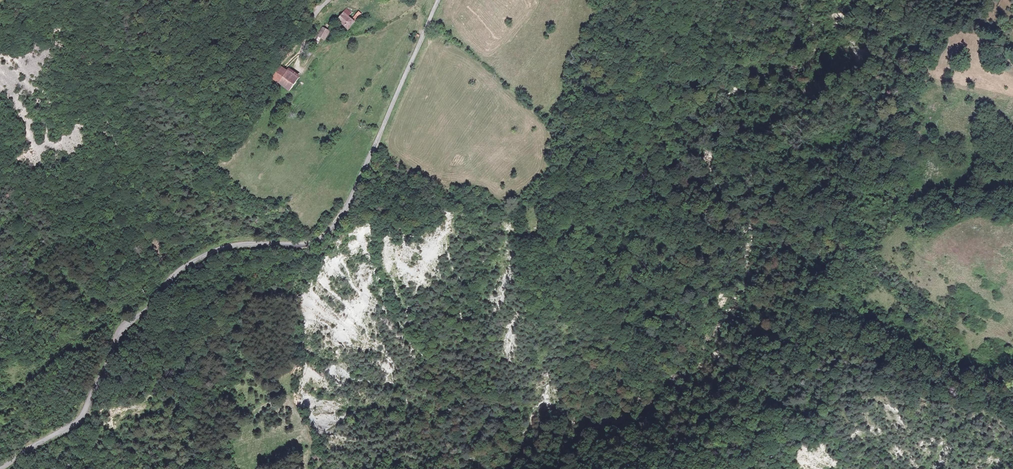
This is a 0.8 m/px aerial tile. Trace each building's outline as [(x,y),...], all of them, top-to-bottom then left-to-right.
[(348,8),(339,21),(352,33),(360,23),(363,12),(359,11),(355,18),(353,14),(348,8)] [(331,31),(323,27),(318,36),(327,41),(331,31)] [(274,80),(291,93),(299,87),(302,78),(283,67),(274,80)]
